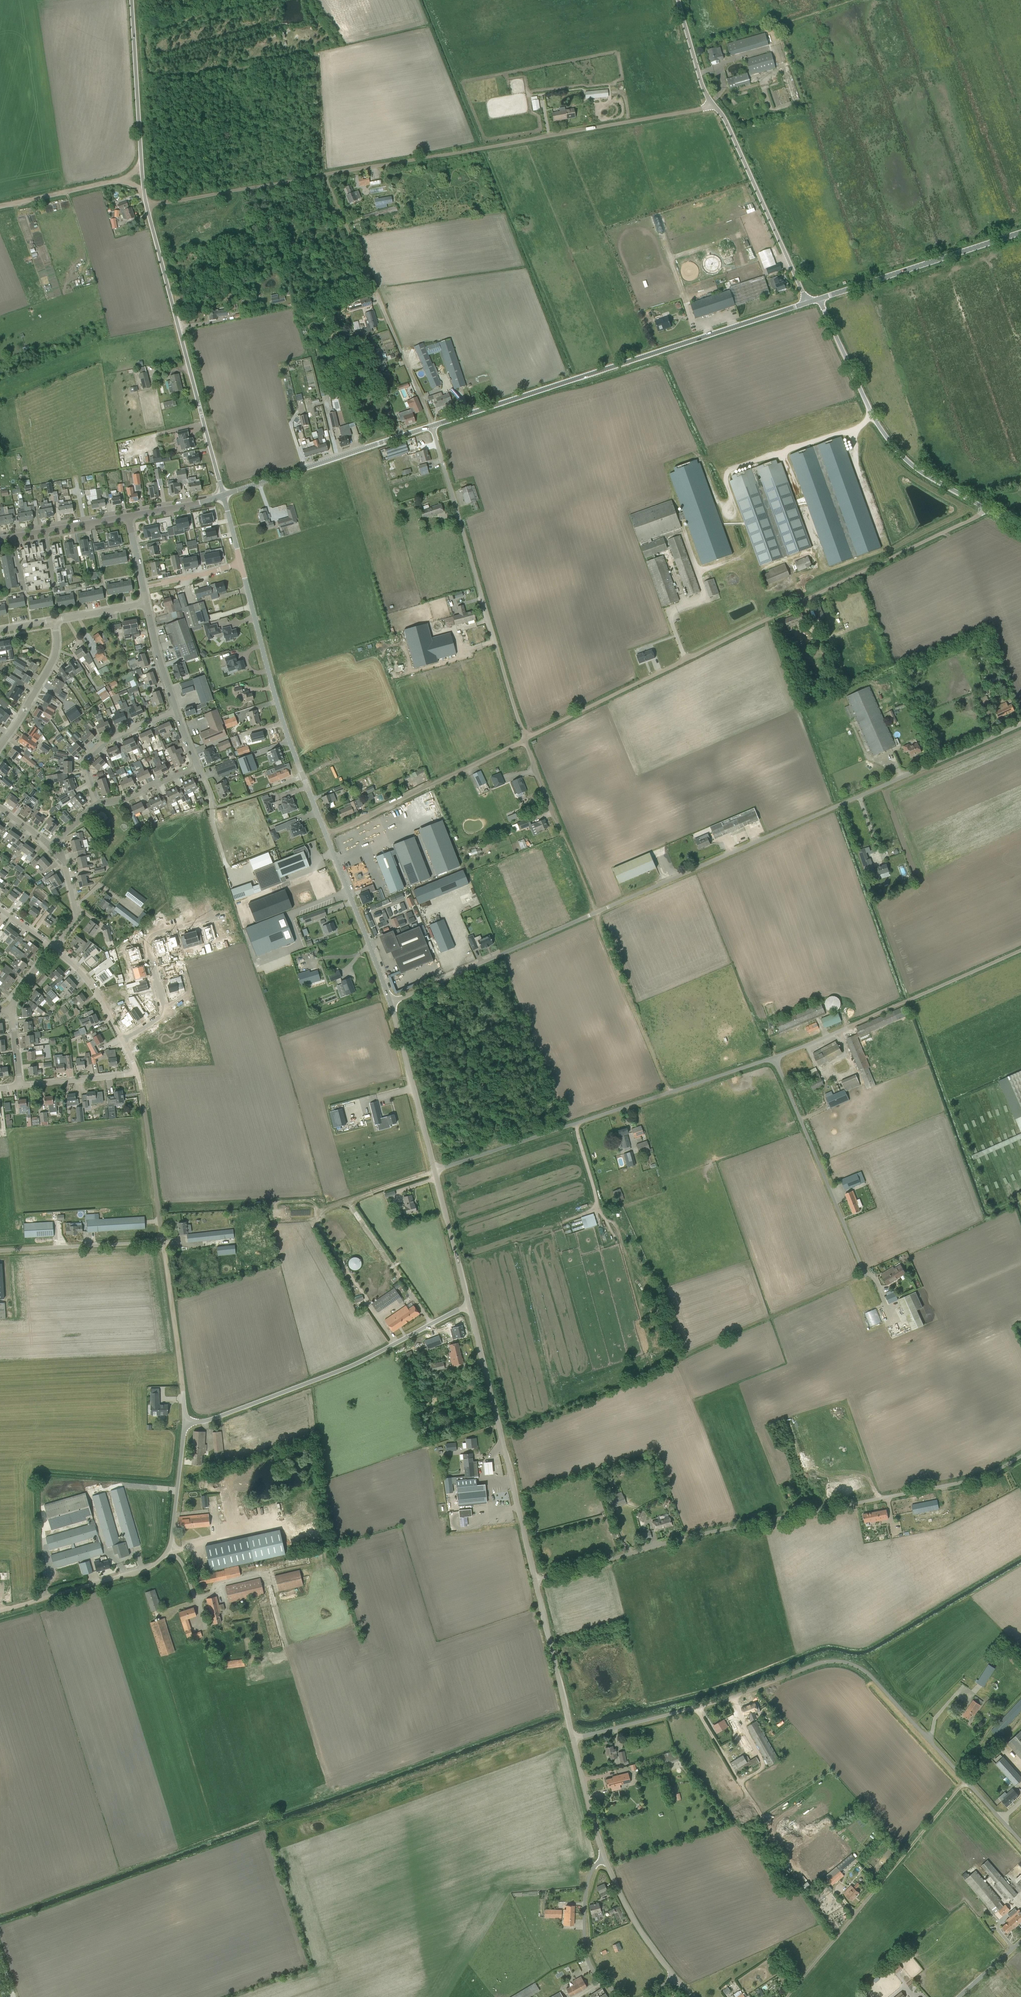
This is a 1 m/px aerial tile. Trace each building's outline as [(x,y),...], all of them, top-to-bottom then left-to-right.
[(726,44),(730,56),(768,46),(765,33),(726,44)] [(711,62),(712,62),(712,65),(717,64),(716,61),(723,59),(720,47),(708,51),(710,57),(709,58),(710,60),(711,61),(711,62)] [(747,60),(751,75),(776,68),(771,53),(747,60)] [(727,79),(729,88),(750,83),(747,73),(734,77),(727,79)] [(776,90),(782,104),(788,101),(783,88),(776,90)] [(585,92),(586,100),(608,97),(607,90),(585,92)] [(531,101),(533,111),(540,110),(538,100),(537,100),(537,97),(531,97),(532,101),(531,101)] [(552,113),(553,121),(575,118),(574,109),(552,113)] [(362,177),(358,178),(360,187),(370,185),(369,183),(369,179),(363,180),(362,177)] [(347,196),(350,203),(361,198),(358,191),(354,193),(353,193),(350,186),(346,188),(349,195),(347,196)] [(374,198),(377,210),(387,208),(386,204),(393,203),(391,196),(378,199),(378,197),(374,198)] [(126,202),(118,205),(120,211),(122,214),(123,218),(126,217),(127,220),(128,220),(130,219),(135,217),(132,209),(131,208),(129,209),(126,202)] [(747,214),(755,211),(752,203),(744,206),(747,214)] [(362,216),(363,221),(398,211),(396,206),(362,216)] [(770,249),(758,253),(763,265),(762,266),(765,276),(769,275),(768,274),(778,271),(773,258),(770,249)] [(722,293),(691,303),(691,305),(693,310),(696,319),(770,294),(764,276),(763,276),(729,287),(730,290),(722,293)] [(774,280),(778,292),(786,289),(785,287),(788,286),(788,283),(786,282),(784,282),(783,282),(782,278),(774,280)] [(350,308),(351,311),(372,305),(370,299),(354,304),(355,307),(350,308)] [(233,305),(227,306),(228,313),(235,311),(234,310),(236,310),(235,305),(233,305)] [(209,312),(210,321),(217,320),(217,317),(228,315),(227,310),(216,312),(216,311),(209,312)] [(364,330),(361,331),(362,335),(373,332),(372,328),(376,327),(375,325),(378,324),(374,311),(364,314),(366,318),(366,320),(367,321),(366,322),(367,327),(366,327),(367,329),(364,329),(364,330)] [(668,317),(655,321),(657,326),(659,331),(665,329),(664,328),(671,326),(668,317)] [(423,343),(414,347),(432,389),(441,385),(428,355),(442,351),(453,385),(454,389),(466,386),(464,381),(450,339),(439,342),(425,347),(423,343)] [(139,374),(143,390),(150,388),(147,372),(146,372),(145,367),(138,369),(139,374)] [(173,388),(169,389),(170,393),(174,392),(182,390),(178,374),(170,377),(171,381),(173,388)] [(439,406),(439,407),(443,406),(443,404),(451,401),(449,394),(443,396),(441,392),(432,395),(435,402),(434,402),(436,407),(439,406)] [(417,397),(407,401),(410,408),(413,407),(416,414),(423,411),(417,397)] [(329,413),(333,428),(338,427),(335,412),(334,412),(334,410),(332,410),(333,412),(329,413)] [(405,411),(398,414),(401,421),(405,420),(406,425),(415,422),(411,410),(405,411)] [(306,415),(299,416),(302,427),(309,425),(309,423),(306,415)] [(342,438),(338,439),(340,443),(339,444),(340,446),(341,446),(341,447),(349,444),(349,443),(348,439),(347,437),(352,435),(350,428),(345,430),(343,426),(340,428),(339,429),(342,438)] [(319,433),(317,433),(318,437),(320,444),(322,453),(328,451),(327,446),(326,443),(323,443),(322,440),(323,439),(322,435),(324,435),(322,428),(318,430),(319,433)] [(188,430),(177,432),(179,438),(183,437),(185,444),(180,445),(182,450),(186,449),(186,450),(195,448),(193,438),(189,439),(188,436),(189,436),(188,430)] [(314,446),(317,454),(322,453),(320,444),(318,437),(314,438),(315,441),(313,442),(314,446)] [(841,437),(789,456),(829,566),(881,548),(841,437)] [(308,448),(311,456),(317,454),(314,446),(313,442),(310,443),(309,439),(306,440),(307,444),(308,448)] [(302,449),(305,458),(311,456),(308,448),(307,444),(306,444),(305,441),(301,442),(302,445),(301,446),(303,449),(302,449)] [(386,450),(389,459),(409,453),(406,443),(386,450)] [(153,456),(154,463),(170,460),(170,456),(162,458),(161,455),(160,455),(159,449),(153,450),(154,456),(153,456)] [(426,450),(415,453),(416,457),(418,458),(421,458),(422,463),(426,462),(430,461),(429,457),(428,457),(428,454),(426,450)] [(189,461),(190,465),(200,462),(198,454),(196,455),(195,451),(183,454),(184,458),(187,457),(187,461),(189,461)] [(675,472),(669,474),(683,512),(676,514),(678,518),(678,520),(679,522),(685,519),(702,565),(733,554),(700,463),(698,463),(697,460),(674,468),(675,472)] [(760,566),(811,547),(781,463),(778,464),(776,460),(732,476),(733,480),(730,481),(760,566)] [(420,472),(421,476),(429,474),(426,464),(418,466),(420,472)] [(189,483),(189,484),(190,492),(201,490),(200,482),(199,479),(196,480),(196,482),(189,483)] [(47,483),(41,484),(41,488),(47,487),(48,494),(53,493),(53,492),(51,483),(47,483)] [(151,487),(148,488),(149,492),(150,491),(151,498),(157,497),(159,496),(158,490),(159,490),(157,483),(151,484),(151,487)] [(177,483),(169,484),(170,491),(169,493),(171,494),(171,495),(177,494),(178,492),(178,491),(181,490),(180,483),(177,483)] [(470,486),(461,489),(466,504),(476,501),(470,486)] [(130,495),(131,502),(139,501),(137,494),(134,494),(132,487),(127,488),(128,495),(130,495)] [(90,495),(92,509),(99,507),(98,500),(97,496),(96,491),(96,490),(96,489),(90,490),(91,495),(90,495)] [(98,500),(99,507),(106,506),(104,500),(101,500),(100,495),(102,495),(101,489),(96,490),(96,491),(97,496),(98,500)] [(112,499),(113,505),(121,504),(120,497),(119,493),(111,494),(112,499)] [(27,520),(24,505),(23,503),(23,499),(19,500),(20,506),(21,506),(21,509),(17,510),(18,514),(19,522),(27,520)] [(44,502),(47,517),(54,516),(52,508),(51,503),(48,504),(47,500),(44,500),(44,502)] [(65,506),(67,513),(73,512),(72,505),(71,501),(68,501),(64,502),(65,506)] [(676,514),(671,501),(630,515),(640,542),(647,539),(649,543),(652,542),(651,538),(681,527),(678,520),(676,514)] [(23,503),(27,520),(34,519),(32,512),(35,511),(34,507),(34,506),(27,507),(26,502),(23,503)] [(38,511),(40,518),(47,517),(44,502),(41,503),(42,510),(38,511)] [(58,503),(60,515),(67,513),(65,506),(64,502),(58,503)] [(424,510),(420,511),(423,519),(438,514),(443,512),(441,504),(436,506),(429,508),(424,510)] [(289,518),(278,521),(280,528),(297,523),(296,520),(295,519),(295,518),(295,517),(297,517),(296,516),(293,506),(292,506),(287,508),(289,518)] [(3,507),(7,524),(14,523),(12,515),(9,516),(7,507),(3,507)] [(266,524),(267,528),(274,527),(273,523),(270,523),(269,519),(267,519),(266,515),(268,514),(266,508),(260,510),(261,514),(259,514),(261,522),(266,521),(266,524)] [(203,525),(200,525),(201,528),(208,527),(211,526),(211,523),(214,523),(212,513),(201,516),(203,525)] [(188,518),(182,520),(183,528),(189,527),(190,530),(194,529),(193,524),(189,524),(188,518)] [(176,526),(173,527),(174,532),(178,532),(177,529),(183,528),(182,520),(175,521),(176,526)] [(157,525),(143,528),(145,538),(147,538),(149,537),(150,540),(162,538),(161,534),(159,534),(155,535),(154,532),(159,531),(159,530),(158,530),(157,525)] [(206,536),(203,537),(204,542),(212,540),(211,537),(216,536),(215,534),(216,533),(215,529),(205,531),(206,536)] [(103,543),(93,545),(94,551),(110,548),(110,549),(118,547),(118,545),(122,544),(121,538),(118,538),(117,532),(111,534),(112,539),(108,540),(109,543),(104,544),(103,543)] [(667,547),(668,550),(671,549),(688,596),(700,592),(680,535),(668,540),(670,546),(667,547)] [(652,542),(649,543),(641,546),(645,558),(652,555),(654,559),(656,558),(655,554),(668,550),(664,538),(652,542)] [(81,541),(79,541),(81,551),(81,553),(89,551),(90,558),(90,560),(95,560),(95,559),(94,552),(93,546),(92,546),(88,547),(87,540),(85,540),(85,539),(81,540),(81,541)] [(66,543),(64,544),(65,549),(67,555),(74,554),(75,561),(75,563),(80,562),(79,557),(78,549),(77,549),(74,549),(72,542),(70,543),(70,542),(66,542),(66,543)] [(151,543),(147,544),(148,550),(150,549),(151,556),(156,555),(159,555),(157,546),(156,542),(151,543)] [(39,547),(36,547),(37,553),(36,553),(37,559),(41,559),(41,558),(40,553),(44,552),(43,543),(39,544),(39,547)] [(32,548),(28,549),(29,555),(30,560),(34,559),(33,554),(36,553),(37,553),(36,547),(35,544),(31,545),(32,548)] [(51,546),(53,555),(60,554),(58,544),(54,545),(55,545),(51,546)] [(21,550),(20,550),(23,561),(26,560),(25,555),(29,555),(28,549),(28,546),(24,546),(24,550),(21,550)] [(222,548),(215,549),(216,553),(211,554),(213,564),(214,563),(214,564),(218,563),(221,562),(220,558),(224,557),(222,548)] [(117,552),(119,563),(127,562),(125,550),(123,551),(123,553),(118,554),(117,552)] [(115,554),(110,555),(111,564),(119,563),(117,552),(115,552),(115,554)] [(200,553),(202,563),(206,562),(206,565),(213,564),(211,554),(206,555),(205,552),(200,553)] [(104,554),(101,555),(103,566),(111,564),(110,555),(104,556),(104,554)] [(199,567),(197,561),(200,560),(199,554),(194,555),(194,557),(190,558),(192,568),(199,567)] [(3,561),(3,565),(13,563),(12,558),(13,557),(13,555),(2,557),(3,561)] [(171,556),(174,570),(180,569),(178,555),(171,556)] [(663,556),(647,561),(663,606),(679,601),(676,593),(679,592),(678,588),(675,589),(663,556)] [(808,556),(795,562),(799,571),(812,566),(808,556)] [(192,568),(190,558),(185,559),(184,557),(179,558),(181,564),(184,564),(185,570),(192,568)] [(54,560),(55,569),(62,568),(61,558),(57,558),(57,559),(54,560)] [(36,562),(34,562),(35,567),(38,567),(39,571),(43,570),(48,570),(48,569),(47,569),(46,564),(42,565),(42,561),(38,561),(36,562)] [(28,567),(24,568),(25,573),(25,574),(29,573),(33,572),(32,568),(35,567),(34,562),(31,563),(27,563),(27,564),(28,567)] [(160,562),(151,563),(153,576),(166,573),(165,570),(165,569),(165,565),(164,564),(160,565),(160,562)] [(3,565),(5,573),(16,571),(16,569),(14,569),(13,563),(3,565)] [(765,575),(769,584),(789,575),(785,564),(769,571),(770,575),(769,575),(768,574),(765,575)] [(39,571),(36,571),(37,576),(40,576),(41,580),(45,579),(49,579),(49,578),(48,573),(44,574),(43,570),(39,571)] [(5,573),(6,581),(16,579),(14,574),(16,573),(16,571),(5,573)] [(26,577),(25,577),(26,582),(26,583),(30,582),(34,581),(34,577),(37,576),(36,571),(33,572),(29,573),(29,574),(29,576),(26,577)] [(56,574),(58,583),(65,582),(63,572),(63,571),(59,572),(59,573),(59,572),(60,573),(56,574)] [(6,581),(8,589),(19,587),(19,584),(17,585),(16,579),(6,581)] [(42,589),(51,588),(50,582),(46,583),(45,579),(41,580),(38,581),(39,585),(42,585),(43,589),(42,589)] [(123,580),(123,581),(125,592),(133,590),(131,579),(128,579),(129,581),(123,582),(123,580)] [(704,582),(710,597),(719,594),(714,579),(704,582)] [(28,592),(36,591),(36,590),(35,586),(39,585),(38,581),(34,581),(30,582),(31,586),(27,586),(28,592)] [(121,583),(115,584),(117,593),(125,592),(123,581),(120,581),(121,583)] [(195,591),(197,599),(218,593),(226,591),(223,582),(215,584),(215,583),(210,585),(210,586),(195,591)] [(109,583),(106,583),(109,595),(117,593),(115,584),(109,585),(109,583)] [(94,589),(96,600),(104,599),(102,588),(100,588),(100,590),(95,591),(94,589)] [(92,592),(86,593),(88,602),(96,600),(94,589),(92,590),(92,592)] [(183,591),(176,593),(177,596),(178,595),(181,604),(182,608),(182,609),(183,612),(184,612),(189,629),(194,627),(198,626),(201,625),(201,623),(194,625),(190,614),(195,612),(193,605),(188,606),(186,602),(183,591)] [(80,592),(78,592),(80,603),(88,602),(86,593),(81,594),(80,592)] [(71,595),(65,596),(67,606),(75,604),(73,593),(71,594),(71,595)] [(44,597),(46,607),(53,605),(52,595),(48,596),(48,598),(45,599),(44,597)] [(16,599),(18,607),(25,605),(24,596),(20,596),(20,598),(16,599)] [(59,596),(57,596),(59,607),(67,606),(65,596),(60,598),(59,596)] [(37,600),(39,608),(46,607),(44,597),(41,598),(41,600),(37,600)] [(9,598),(10,608),(18,607),(16,599),(12,600),(12,598),(9,598)] [(169,606),(170,612),(176,611),(176,612),(182,610),(180,602),(172,604),(171,598),(163,600),(164,603),(163,603),(162,604),(163,606),(164,607),(165,607),(169,606)] [(29,600),(31,609),(39,608),(37,600),(33,601),(33,599),(29,600)] [(190,614),(194,625),(201,623),(209,620),(203,601),(193,605),(195,612),(190,614)] [(819,617),(820,620),(825,618),(821,607),(815,610),(818,617),(819,617)] [(460,615),(453,617),(455,625),(470,621),(475,620),(473,611),(465,613),(460,615)] [(785,620),(788,627),(805,620),(802,613),(785,620)] [(184,618),(166,625),(170,634),(168,635),(172,645),(177,643),(182,657),(183,657),(184,657),(187,656),(191,654),(196,652),(192,641),(184,618)] [(137,620),(130,621),(132,634),(134,634),(135,637),(137,636),(140,636),(139,632),(137,632),(136,628),(138,627),(137,620)] [(130,621),(122,622),(125,639),(130,638),(130,635),(132,634),(130,621)] [(209,623),(204,624),(207,637),(208,637),(213,636),(221,633),(220,627),(218,628),(217,624),(210,626),(209,623)] [(427,624),(404,630),(415,668),(438,662),(437,659),(456,654),(450,633),(431,638),(427,624)] [(228,638),(229,641),(233,640),(233,638),(238,637),(236,629),(231,630),(230,627),(223,628),(225,638),(228,638)] [(100,641),(103,645),(105,643),(102,639),(106,637),(103,633),(100,635),(98,633),(92,637),(96,643),(100,641)] [(10,641),(4,642),(6,650),(9,650),(10,655),(9,655),(10,660),(14,659),(10,641)] [(81,648),(75,653),(78,657),(79,659),(83,656),(87,662),(89,665),(91,664),(93,662),(92,659),(89,652),(89,654),(86,656),(81,648)] [(637,655),(640,664),(655,658),(652,650),(637,655)] [(102,659),(104,662),(108,659),(106,656),(105,657),(101,651),(94,656),(98,661),(102,659)] [(184,657),(185,662),(198,657),(196,652),(191,654),(187,656),(184,657)] [(129,663),(130,665),(147,660),(145,654),(138,656),(139,659),(136,660),(135,659),(129,661),(129,663)] [(225,659),(229,672),(237,669),(238,671),(245,669),(243,661),(237,663),(237,661),(235,656),(225,659)] [(16,659),(13,664),(17,666),(23,670),(26,666),(20,662),(20,661),(16,659)] [(28,663),(27,664),(30,666),(28,669),(34,672),(38,666),(29,660),(28,663)] [(70,665),(67,667),(72,673),(74,676),(77,674),(74,671),(79,668),(73,660),(71,661),(70,661),(69,662),(69,663),(68,663),(70,665)] [(130,665),(131,668),(133,667),(138,666),(141,665),(142,668),(149,666),(147,660),(130,665)] [(180,663),(173,666),(174,670),(173,670),(176,678),(177,678),(177,679),(185,676),(183,670),(182,666),(181,666),(180,663)] [(21,681),(27,684),(31,678),(22,672),(23,670),(17,666),(14,672),(23,677),(21,681)] [(60,669),(59,670),(61,672),(64,678),(69,675),(71,678),(74,676),(72,673),(67,667),(65,669),(64,666),(63,667),(62,666),(60,668),(60,669)] [(144,679),(144,682),(155,678),(153,672),(143,675),(140,669),(132,672),(133,675),(134,678),(141,676),(142,679),(144,679)] [(5,675),(3,679),(14,686),(17,682),(12,679),(9,677),(5,675)] [(185,682),(180,684),(182,690),(182,692),(181,694),(181,696),(183,697),(185,696),(186,694),(185,694),(195,691),(194,690),(196,689),(201,704),(200,704),(200,705),(193,707),(193,706),(185,708),(186,711),(185,712),(187,717),(196,714),(195,711),(202,709),(201,708),(206,706),(207,706),(206,703),(214,700),(205,675),(193,679),(193,680),(185,682)] [(63,691),(61,690),(65,683),(63,683),(56,678),(51,685),(56,688),(54,692),(59,695),(58,696),(64,700),(66,696),(66,695),(62,692),(63,691)] [(145,684),(144,685),(146,689),(146,691),(151,690),(156,688),(155,688),(154,685),(157,684),(155,678),(144,682),(145,684)] [(110,683),(113,690),(119,686),(116,680),(110,683)] [(127,690),(130,697),(133,695),(132,694),(138,691),(137,685),(132,688),(127,690)] [(850,705),(844,708),(849,719),(855,716),(873,756),(896,746),(895,744),(869,686),(846,696),(850,705)] [(7,693),(7,697),(9,698),(11,698),(17,701),(23,691),(16,687),(12,693),(10,692),(7,693)] [(106,690),(99,695),(103,702),(110,698),(109,697),(110,696),(106,690)] [(150,698),(151,700),(161,697),(159,691),(152,693),(153,697),(150,698)] [(243,692),(242,693),(243,699),(245,699),(246,702),(249,701),(249,702),(251,701),(254,700),(252,694),(249,694),(248,691),(243,692)] [(43,700),(49,704),(50,701),(54,703),(56,700),(52,697),(53,697),(47,693),(43,700)] [(986,696),(985,696),(982,698),(980,699),(983,706),(989,703),(987,698),(986,696)] [(5,709),(9,705),(1,697),(0,698),(0,705),(5,709)] [(155,702),(157,705),(163,703),(161,697),(151,700),(152,703),(155,702)] [(134,699),(131,701),(133,705),(133,706),(137,715),(143,713),(141,708),(141,706),(138,707),(137,704),(136,705),(135,702),(134,699)] [(122,710),(117,712),(121,722),(127,719),(124,713),(127,712),(123,703),(122,703),(121,701),(118,702),(122,710)] [(126,702),(123,703),(127,712),(129,711),(130,713),(132,718),(137,715),(133,706),(133,705),(128,707),(126,702)] [(995,712),(998,718),(1015,711),(1012,704),(1008,706),(1007,702),(999,706),(1001,709),(995,712)] [(47,709),(54,713),(56,708),(49,704),(47,709)] [(65,713),(71,722),(81,715),(75,707),(65,713)] [(1,724),(3,721),(5,722),(10,716),(0,709),(0,708),(0,723),(1,724)] [(34,718),(33,720),(35,724),(38,728),(41,724),(43,721),(44,721),(47,724),(48,721),(45,719),(44,718),(45,717),(50,720),(50,718),(52,716),(53,713),(46,709),(44,713),(43,712),(40,710),(38,709),(33,716),(35,716),(35,717),(34,718)] [(205,714),(211,728),(223,723),(217,709),(205,714)] [(248,713),(252,725),(260,723),(256,710),(248,713)] [(892,711),(889,712),(891,717),(894,724),(897,723),(892,711)] [(116,717),(112,718),(115,724),(121,722),(117,712),(114,713),(116,717)] [(230,719),(224,721),(226,729),(238,725),(235,717),(230,719)] [(103,720),(101,721),(105,730),(111,728),(109,723),(108,721),(105,723),(103,720)] [(100,725),(96,726),(99,733),(105,730),(101,721),(98,722),(100,725)] [(164,725),(169,737),(172,736),(170,733),(173,732),(174,730),(173,728),(172,728),(170,722),(164,725)] [(200,733),(205,745),(227,736),(222,724),(223,724),(223,723),(211,728),(211,729),(200,733)] [(165,735),(166,738),(169,737),(164,725),(158,727),(162,737),(165,735)] [(34,727),(28,734),(33,738),(38,730),(39,730),(34,726),(34,727)] [(86,729),(83,732),(85,735),(91,741),(95,737),(89,731),(86,729)] [(151,730),(145,733),(148,739),(149,742),(152,741),(151,738),(154,737),(153,734),(151,730)] [(263,732),(250,735),(252,742),(265,739),(264,739),(263,732)] [(26,746),(26,745),(25,746),(26,747),(33,752),(33,751),(34,752),(35,751),(36,749),(36,748),(35,748),(36,748),(38,745),(36,744),(41,736),(40,735),(37,733),(33,738),(32,740),(31,740),(29,743),(28,743),(26,746)] [(145,740),(147,743),(149,742),(145,733),(139,735),(142,742),(145,740)] [(24,735),(19,742),(26,747),(31,740),(24,735)] [(60,735),(55,739),(58,743),(64,739),(60,735)] [(85,735),(81,739),(87,745),(91,741),(85,735)] [(234,748),(241,745),(237,735),(230,738),(234,748)] [(133,738),(128,740),(133,751),(137,749),(140,755),(143,753),(139,744),(137,745),(133,738)] [(128,740),(122,742),(124,745),(126,750),(126,751),(123,753),(125,757),(126,758),(129,757),(127,753),(133,751),(128,740)] [(228,740),(217,744),(220,752),(232,747),(228,740)] [(76,743),(72,747),(78,753),(82,749),(76,743)] [(44,744),(40,749),(47,754),(50,748),(46,746),(44,744)] [(908,745),(903,747),(904,750),(908,749),(908,750),(911,757),(921,752),(921,750),(920,747),(919,747),(918,744),(911,747),(910,746),(909,744),(908,745)] [(117,746),(112,748),(115,756),(120,754),(122,758),(125,757),(123,753),(123,752),(121,754),(117,746)] [(167,749),(168,752),(169,754),(170,755),(182,750),(181,748),(176,750),(174,746),(173,746),(167,749)] [(248,746),(236,749),(239,756),(246,753),(250,752),(248,746)] [(72,747),(68,751),(74,757),(78,753),(72,747)] [(112,748),(106,751),(110,758),(115,756),(112,748)] [(206,758),(208,763),(211,762),(212,763),(214,762),(215,761),(220,758),(218,753),(215,754),(213,748),(204,751),(207,758),(206,758)] [(271,751),(267,753),(268,755),(272,754),(275,762),(276,762),(277,766),(282,764),(281,761),(283,760),(279,748),(271,751)] [(13,749),(8,756),(14,760),(13,761),(17,764),(20,760),(19,760),(17,758),(19,754),(20,754),(13,749)] [(182,750),(170,755),(171,758),(172,761),(181,757),(180,754),(183,753),(182,750)] [(252,754),(238,759),(243,775),(257,769),(252,754)] [(34,767),(37,769),(39,767),(36,765),(36,764),(35,763),(33,761),(33,762),(25,755),(22,759),(33,768),(34,767)] [(174,765),(171,766),(172,769),(184,763),(183,760),(186,759),(185,757),(184,756),(182,757),(181,757),(172,761),(173,763),(174,765)] [(100,757),(96,761),(102,767),(106,763),(100,757)] [(158,757),(155,759),(162,773),(168,770),(165,764),(166,763),(165,760),(160,762),(159,760),(158,757)] [(153,769),(156,776),(162,773),(155,759),(153,760),(157,768),(153,769)] [(234,760),(215,767),(219,777),(222,775),(230,772),(238,769),(234,760)] [(96,761),(92,765),(98,771),(102,767),(96,761)] [(3,775),(4,773),(5,774),(8,771),(10,768),(9,766),(7,765),(3,762),(0,766),(0,773),(3,775)] [(274,774),(267,776),(268,778),(270,783),(290,776),(288,771),(291,770),(289,763),(285,764),(272,768),(273,770),(273,771),(274,774)] [(141,764),(139,765),(139,767),(141,769),(145,779),(151,776),(148,770),(145,771),(141,764)] [(12,772),(16,776),(21,771),(16,767),(12,772)] [(136,775),(137,776),(139,782),(145,779),(141,769),(138,770),(140,774),(136,775)] [(479,787),(486,783),(482,776),(483,775),(480,771),(473,775),(475,779),(479,787)] [(500,773),(491,777),(495,787),(504,784),(500,773)] [(124,777),(129,787),(135,784),(132,777),(128,779),(127,776),(124,777)] [(5,777),(2,780),(5,783),(7,785),(6,785),(10,788),(13,784),(5,777)] [(123,781),(120,783),(121,785),(123,790),(129,787),(124,777),(122,778),(123,781)] [(248,777),(245,778),(248,785),(255,783),(254,779),(249,781),(248,777)] [(62,781),(61,781),(62,784),(63,787),(66,786),(76,783),(75,779),(75,778),(73,779),(73,778),(68,779),(64,781),(62,781)] [(193,778),(187,781),(193,792),(195,791),(195,790),(194,788),(197,786),(195,783),(194,781),(193,779),(193,778)] [(513,782),(510,783),(515,794),(517,797),(518,798),(524,795),(524,794),(523,792),(526,791),(521,778),(513,782)] [(218,792),(221,799),(226,797),(225,794),(229,792),(226,785),(228,784),(226,779),(221,781),(222,783),(216,785),(217,788),(218,788),(219,792),(218,792)] [(187,781),(182,783),(183,784),(184,786),(185,790),(182,792),(186,801),(187,801),(190,799),(189,797),(189,796),(188,794),(193,792),(187,781)] [(58,798),(57,799),(59,802),(68,797),(70,796),(69,792),(73,790),(76,789),(76,788),(78,788),(76,783),(66,786),(68,791),(64,792),(65,794),(58,798)] [(182,799),(183,802),(186,801),(182,792),(181,790),(178,791),(176,788),(171,790),(176,802),(182,799)] [(164,797),(170,811),(173,810),(174,809),(171,804),(176,802),(171,790),(166,793),(167,796),(164,797)] [(70,802),(73,806),(83,798),(79,793),(72,799),(72,800),(70,802)] [(322,798),(325,805),(333,802),(336,800),(333,793),(330,795),(330,794),(322,798)] [(10,795),(7,799),(9,801),(7,803),(14,808),(17,804),(18,802),(16,801),(13,799),(15,797),(10,794),(10,795)] [(20,812),(26,817),(32,809),(31,809),(34,805),(30,802),(32,799),(28,796),(23,802),(26,805),(20,812)] [(164,807),(167,813),(170,811),(164,797),(161,799),(159,796),(154,798),(158,807),(159,810),(164,807)] [(58,803),(60,806),(70,800),(68,797),(59,802),(58,803)] [(263,801),(267,810),(272,808),(271,804),(274,803),(272,797),(263,801)] [(290,799),(289,797),(282,799),(283,802),(282,803),(284,809),(281,810),(283,814),(287,813),(297,809),(295,805),(292,798),(290,799)] [(83,798),(76,804),(80,809),(87,802),(83,798)] [(150,804),(147,806),(148,809),(153,819),(155,818),(156,818),(154,812),(159,810),(158,807),(154,798),(148,801),(149,803),(150,804)] [(350,803),(344,806),(345,808),(339,811),(341,817),(350,814),(354,813),(353,810),(360,807),(357,800),(350,803)] [(142,802),(136,805),(140,812),(145,810),(142,802)] [(136,805),(131,807),(135,815),(140,812),(136,805)] [(32,821),(38,826),(40,824),(41,825),(42,824),(42,823),(45,818),(42,816),(41,817),(37,814),(39,811),(38,811),(40,809),(38,807),(36,809),(31,816),(34,818),(32,821)] [(754,808),(710,827),(715,839),(759,820),(754,808)] [(508,821),(517,818),(515,813),(506,816),(508,821)] [(50,816),(46,823),(49,825),(46,829),(52,833),(58,826),(53,822),(55,820),(53,819),(50,816)] [(517,823),(512,825),(515,832),(519,830),(520,830),(531,826),(528,819),(517,823)] [(534,824),(537,831),(547,827),(544,820),(534,824)] [(289,827),(287,822),(274,827),(276,832),(289,827)] [(291,829),(294,837),(301,834),(301,836),(307,833),(305,828),(303,828),(302,825),(300,826),(299,822),(291,826),(292,829),(291,829)] [(6,841),(9,843),(16,834),(11,830),(3,841),(5,842),(6,841)] [(274,830),(270,832),(274,841),(279,839),(277,834),(276,835),(274,830)] [(71,841),(72,847),(84,844),(83,840),(84,840),(84,838),(83,838),(83,837),(82,832),(76,834),(78,839),(71,841)] [(11,847),(16,850),(21,843),(18,841),(21,837),(16,834),(9,843),(12,846),(11,847)] [(696,842),(699,849),(710,844),(708,839),(710,838),(710,839),(708,834),(699,837),(701,840),(696,842)] [(415,836),(393,843),(407,886),(429,879),(415,836)] [(524,839),(518,841),(521,850),(527,848),(524,839)] [(25,843),(17,854),(19,855),(22,851),(25,853),(21,859),(23,856),(30,847),(25,843)] [(84,844),(72,847),(74,853),(77,852),(78,855),(85,853),(85,850),(87,849),(86,847),(85,847),(84,844)] [(310,867),(306,858),(309,857),(309,858),(309,857),(309,854),(309,852),(308,852),(307,851),(308,850),(308,849),(306,848),(304,846),(293,851),(292,849),(295,855),(253,871),(261,891),(282,882),(280,878),(309,866),(309,867),(310,867)] [(30,847),(23,856),(26,858),(25,860),(27,861),(28,860),(30,862),(36,855),(33,853),(35,850),(30,847)] [(864,849),(858,851),(860,855),(867,876),(875,873),(875,874),(877,875),(880,874),(889,871),(886,865),(878,867),(878,868),(874,869),(870,859),(868,860),(866,853),(864,849)] [(390,851),(376,857),(383,876),(390,894),(404,888),(397,870),(390,851)] [(79,857),(77,858),(78,864),(87,862),(86,858),(90,857),(90,855),(86,856),(85,853),(78,855),(79,857)] [(656,868),(650,853),(613,868),(620,883),(656,868)] [(31,863),(35,867),(38,864),(41,866),(47,861),(43,856),(40,859),(38,857),(31,863)] [(40,872),(41,874),(51,865),(47,861),(41,866),(43,869),(40,872)] [(469,884),(463,870),(413,891),(419,904),(469,884)] [(50,880),(52,883),(59,879),(56,874),(55,875),(53,871),(44,877),(46,880),(45,881),(46,882),(50,880)] [(90,873),(77,876),(79,882),(87,880),(86,876),(91,875),(90,873)] [(50,889),(51,891),(62,884),(59,879),(52,883),(54,886),(50,889)] [(6,894),(9,891),(6,888),(4,890),(2,889),(6,883),(3,881),(1,884),(0,883),(0,891),(1,891),(3,892),(6,894)] [(231,890),(235,901),(255,894),(251,883),(231,890)] [(376,891),(373,884),(366,887),(367,891),(359,895),(363,904),(367,902),(367,903),(372,902),(370,896),(371,896),(370,893),(376,891)] [(8,897),(14,902),(18,897),(15,894),(18,891),(14,888),(8,897)] [(125,895),(141,908),(147,900),(131,888),(125,895)] [(285,890),(248,904),(255,923),(292,908),(285,890)] [(29,896),(24,893),(19,900),(24,904),(29,896)] [(371,910),(404,898),(402,893),(369,906),(371,910)] [(101,901),(98,905),(104,910),(107,912),(110,915),(114,910),(115,909),(115,908),(107,902),(111,897),(107,895),(104,899),(103,899),(102,899),(104,900),(103,902),(101,901)] [(29,913),(35,917),(39,912),(36,909),(40,904),(47,909),(50,905),(44,901),(42,903),(33,896),(30,900),(31,901),(28,904),(33,907),(29,913)] [(411,896),(406,898),(409,907),(414,905),(411,896)] [(388,917),(406,911),(403,902),(386,908),(388,917)] [(115,909),(114,910),(137,927),(141,922),(143,923),(148,916),(143,912),(137,919),(118,904),(115,908),(115,909)] [(322,917),(320,911),(302,917),(305,924),(322,917)] [(409,923),(415,921),(411,911),(405,913),(409,923)] [(284,913),(245,928),(257,957),(295,942),(294,941),(291,933),(287,923),(283,914),(284,914),(284,913)] [(370,928),(374,926),(370,913),(365,915),(370,928)] [(402,915),(390,919),(393,928),(406,924),(402,915)] [(46,919),(43,923),(49,928),(53,923),(56,926),(60,920),(57,917),(55,919),(53,918),(51,921),(47,918),(46,919)] [(443,919),(429,925),(441,953),(455,947),(443,919)] [(84,930),(92,936),(99,927),(91,921),(84,930)] [(323,926),(325,934),(328,933),(336,930),(333,922),(323,926)] [(105,931),(108,942),(112,941),(109,928),(105,925),(102,929),(105,931)] [(395,959),(401,973),(433,960),(419,926),(392,937),(391,934),(383,938),(388,950),(390,949),(393,959),(395,959)] [(6,934),(2,939),(5,942),(13,931),(8,927),(4,932),(6,934)] [(205,935),(202,936),(207,954),(211,952),(208,940),(214,939),(211,927),(204,929),(204,930),(205,935)] [(13,931),(5,942),(8,944),(12,939),(14,940),(19,935),(13,931)] [(196,931),(190,933),(193,943),(198,942),(199,945),(203,944),(201,937),(198,938),(196,932),(196,931)] [(185,941),(182,942),(184,949),(194,947),(193,943),(190,933),(184,935),(185,941)] [(493,944),(490,935),(475,942),(473,935),(467,937),(473,950),(478,948),(478,947),(480,946),(481,949),(485,947),(486,948),(489,946),(493,944)] [(71,944),(77,949),(80,945),(83,947),(86,943),(81,939),(77,936),(71,944)] [(169,942),(166,942),(167,943),(169,952),(173,951),(173,948),(178,947),(175,937),(169,939),(169,942)] [(89,941),(83,949),(86,952),(87,951),(93,943),(90,940),(89,941)] [(157,942),(156,942),(159,954),(166,952),(169,963),(172,962),(169,952),(167,943),(164,943),(163,940),(161,941),(161,940),(157,941),(157,942)] [(10,945),(5,951),(5,952),(8,954),(9,951),(10,951),(12,949),(12,948),(16,943),(13,941),(10,945)] [(25,943),(23,945),(26,947),(34,954),(38,948),(33,944),(30,947),(25,943)] [(96,948),(98,947),(93,943),(87,951),(91,955),(85,959),(84,960),(86,962),(85,962),(87,965),(88,964),(90,967),(90,968),(97,962),(93,958),(95,956),(99,952),(96,948)] [(132,946),(126,948),(127,953),(129,953),(130,957),(139,954),(138,948),(134,950),(132,946)] [(26,947),(24,950),(26,952),(24,955),(30,959),(34,954),(26,947)] [(12,949),(10,951),(15,955),(19,959),(21,956),(15,951),(12,949)] [(131,961),(129,961),(131,967),(138,965),(137,961),(141,960),(139,954),(130,957),(131,961)] [(101,969),(96,973),(98,975),(96,976),(98,979),(99,979),(103,984),(110,979),(105,971),(114,965),(110,958),(107,960),(99,966),(101,969)] [(13,962),(23,970),(27,964),(22,960),(19,963),(14,961),(13,962)] [(13,962),(11,965),(15,968),(13,971),(19,975),(23,970),(13,962)] [(170,966),(163,968),(164,973),(165,973),(174,970),(173,965),(176,965),(175,962),(169,964),(170,966)] [(6,964),(3,967),(10,972),(12,969),(6,964)] [(138,965),(131,967),(133,975),(144,972),(143,967),(140,968),(139,965),(138,965)] [(3,967),(1,969),(8,975),(10,972),(3,967)] [(53,972),(49,976),(52,979),(56,975),(59,978),(64,973),(59,968),(54,972),(53,972)] [(309,971),(298,974),(301,986),(320,980),(318,970),(310,973),(309,971)] [(328,975),(331,981),(341,977),(339,971),(328,975)] [(144,972),(133,975),(136,982),(140,981),(143,980),(142,977),(145,976),(144,972)] [(43,973),(36,982),(38,984),(41,986),(48,977),(45,975),(43,973)] [(4,976),(2,978),(11,985),(15,980),(9,975),(7,978),(4,976)] [(171,985),(168,986),(170,993),(179,990),(177,984),(182,982),(181,976),(170,979),(171,985)] [(0,978),(0,981),(3,983),(1,986),(7,990),(11,985),(2,978),(0,977),(0,978)] [(47,985),(43,988),(47,993),(51,990),(59,982),(61,980),(59,978),(49,986),(47,985)] [(63,983),(60,985),(64,990),(73,982),(72,981),(73,980),(71,978),(70,979),(69,978),(64,982),(63,983)] [(344,988),(338,990),(341,997),(347,995),(350,993),(354,992),(351,983),(352,983),(350,978),(345,980),(341,982),(344,988)] [(140,985),(139,981),(133,983),(125,985),(126,989),(136,986),(138,992),(149,989),(147,983),(140,985)] [(64,990),(63,990),(66,994),(70,997),(72,995),(76,991),(74,989),(77,986),(75,985),(76,984),(74,983),(73,982),(64,990)] [(32,999),(31,1001),(37,1006),(39,1004),(40,1005),(42,1002),(43,1002),(44,1000),(51,1006),(54,1003),(52,1001),(47,997),(45,999),(43,997),(43,996),(35,990),(35,991),(36,992),(35,993),(34,993),(31,998),(32,999)] [(47,997),(52,1001),(57,996),(51,990),(47,993),(45,995),(47,997)] [(72,1000),(72,1001),(74,1003),(75,1004),(79,1001),(81,1004),(87,1000),(86,999),(86,998),(85,996),(84,996),(82,993),(77,996),(72,1000)] [(137,995),(134,996),(142,1009),(145,1006),(149,1013),(155,1009),(153,1005),(154,1005),(151,1001),(150,1001),(148,999),(142,1003),(140,1000),(137,995)] [(134,996),(128,998),(130,1004),(132,1003),(135,1008),(131,1011),(137,1020),(143,1016),(139,1010),(142,1009),(134,996)] [(832,1012),(834,1012),(836,1011),(838,1010),(839,1008),(840,1007),(841,1005),(841,1003),(840,1001),(839,999),(838,998),(836,997),(835,996),(833,996),(831,996),(829,997),(827,998),(826,1000),(825,1001),(825,1004),(825,1006),(827,1009),(828,1010),(830,1011),(832,1012)] [(25,1009),(23,1009),(24,1017),(31,1015),(31,1012),(31,1011),(33,1011),(35,1010),(37,1007),(37,1006),(31,1001),(25,1009)] [(846,1039),(868,1089),(876,1086),(868,1068),(870,1067),(857,1037),(860,1036),(909,1015),(905,1006),(858,1026),(857,1027),(856,1027),(859,1033),(846,1039)] [(72,1011),(76,1016),(80,1013),(76,1008),(72,1011)] [(88,1017),(84,1019),(86,1023),(90,1021),(92,1025),(98,1022),(95,1014),(93,1010),(92,1010),(87,1012),(87,1013),(89,1017),(88,1017)] [(125,1018),(121,1021),(124,1025),(125,1024),(127,1028),(133,1024),(131,1022),(134,1020),(128,1012),(125,1014),(127,1016),(124,1017),(125,1018)] [(821,1019),(825,1028),(841,1021),(838,1012),(821,1019)] [(29,1022),(24,1022),(25,1030),(30,1029),(32,1029),(32,1024),(39,1023),(38,1018),(31,1019),(31,1022),(29,1022)] [(805,1027),(808,1033),(819,1028),(816,1022),(805,1027)] [(79,1030),(74,1033),(75,1037),(81,1035),(86,1033),(84,1027),(79,1030)] [(31,1036),(26,1036),(27,1044),(32,1044),(34,1043),(34,1044),(39,1044),(38,1038),(39,1038),(41,1038),(40,1031),(32,1032),(33,1036),(31,1036)] [(91,1042),(86,1044),(93,1055),(97,1053),(94,1047),(97,1045),(99,1044),(103,1041),(101,1037),(102,1037),(101,1034),(100,1035),(100,1034),(95,1037),(93,1038),(94,1039),(92,1040),(93,1041),(91,1042)] [(815,1057),(819,1065),(842,1053),(835,1041),(813,1053),(815,1057)] [(110,1054),(107,1056),(109,1059),(109,1066),(117,1065),(117,1058),(116,1058),(115,1050),(109,1050),(110,1054)] [(33,1051),(28,1052),(29,1060),(34,1060),(44,1059),(44,1054),(42,1054),(35,1055),(34,1051),(33,1051)] [(92,1057),(93,1064),(96,1063),(95,1059),(102,1055),(101,1052),(92,1057)] [(62,1057),(54,1058),(55,1065),(56,1065),(56,1067),(57,1072),(65,1071),(64,1066),(64,1065),(67,1065),(68,1067),(72,1067),(72,1061),(71,1055),(67,1056),(67,1057),(62,1058),(62,1057)] [(829,1065),(834,1074),(842,1070),(853,1064),(849,1057),(838,1063),(837,1061),(829,1065)] [(76,1059),(77,1070),(85,1069),(85,1061),(80,1062),(80,1058),(76,1059)] [(36,1066),(29,1067),(30,1075),(42,1074),(41,1070),(37,1070),(36,1066)] [(8,1076),(7,1068),(1,1068),(0,1068),(0,1076),(8,1076)] [(1020,1108),(1020,1071),(1007,1077),(1020,1108)] [(810,1083),(813,1090),(824,1085),(820,1077),(821,1077),(819,1073),(814,1075),(816,1080),(810,1083)] [(856,1074),(841,1080),(846,1091),(860,1086),(856,1074)] [(827,1097),(826,1098),(830,1108),(831,1108),(849,1100),(846,1092),(845,1089),(833,1094),(827,1097)] [(115,1096),(107,1097),(107,1099),(109,1111),(115,1110),(114,1106),(122,1104),(122,1102),(124,1102),(123,1098),(124,1097),(123,1097),(123,1095),(122,1091),(121,1091),(121,1090),(117,1091),(117,1092),(114,1092),(115,1096)] [(95,1092),(87,1093),(87,1098),(88,1100),(92,1099),(92,1100),(92,1102),(96,1102),(96,1099),(103,1099),(103,1096),(102,1092),(95,1093),(95,1092)] [(68,1100),(66,1100),(66,1106),(79,1105),(78,1099),(76,1099),(75,1094),(67,1095),(68,1100)] [(49,1104),(50,1113),(57,1112),(56,1099),(53,1099),(53,1096),(45,1097),(45,1104),(49,1104)] [(19,1100),(18,1100),(19,1111),(27,1111),(28,1118),(31,1117),(29,1102),(26,1102),(26,1100),(22,1100),(22,1099),(19,1099),(19,1100)] [(382,1123),(383,1126),(389,1125),(396,1123),(394,1115),(381,1118),(377,1102),(372,1103),(370,1104),(375,1125),(382,1123)] [(342,1109),(329,1112),(333,1128),(346,1124),(342,1109)] [(41,1122),(41,1125),(48,1125),(47,1112),(40,1113),(41,1122)] [(631,1129),(634,1138),(644,1135),(641,1126),(631,1129)] [(619,1135),(617,1136),(618,1140),(622,1139),(624,1148),(630,1146),(627,1134),(628,1134),(628,1133),(627,1128),(618,1131),(619,1135)] [(647,1141),(636,1144),(639,1152),(648,1149),(649,1153),(650,1152),(649,1149),(647,1141)] [(632,1152),(623,1154),(625,1159),(626,1163),(627,1167),(630,1167),(636,1165),(635,1164),(634,1160),(632,1152)] [(841,1180),(845,1190),(865,1182),(861,1172),(857,1174),(857,1173),(841,1180)] [(620,1189),(613,1192),(616,1199),(623,1196),(620,1189)] [(845,1194),(853,1214),(860,1211),(859,1208),(862,1206),(859,1199),(857,1200),(853,1191),(845,1194)] [(405,1206),(407,1214),(416,1212),(414,1204),(411,1195),(404,1197),(406,1206),(405,1206)] [(584,1228),(596,1225),(593,1213),(580,1217),(584,1228)] [(94,1214),(85,1215),(86,1220),(87,1220),(87,1227),(87,1232),(145,1229),(145,1217),(140,1217),(95,1220),(94,1214)] [(24,1224),(25,1237),(54,1236),(53,1222),(24,1224)] [(178,1223),(180,1234),(188,1233),(186,1222),(178,1223)] [(71,1234),(71,1235),(77,1235),(77,1232),(83,1232),(82,1225),(70,1226),(70,1223),(66,1223),(67,1234),(71,1234)] [(192,1234),(187,1234),(188,1242),(193,1242),(208,1240),(208,1241),(234,1238),(233,1229),(207,1232),(192,1234)] [(218,1256),(236,1254),(235,1245),(217,1247),(218,1256)] [(353,1270),(355,1270),(356,1270),(358,1270),(359,1269),(360,1268),(361,1266),(361,1265),(361,1264),(361,1262),(361,1261),(360,1260),(359,1259),(358,1258),(356,1257),(355,1257),(354,1257),(351,1258),(350,1259),(349,1260),(349,1261),(348,1263),(348,1264),(348,1265),(349,1266),(350,1268),(350,1269),(351,1269),(353,1270)] [(884,1275),(882,1276),(887,1285),(889,1283),(892,1282),(896,1279),(896,1280),(905,1274),(903,1271),(901,1267),(895,1270),(893,1267),(883,1273),(884,1275)] [(372,1304),(378,1312),(396,1299),(399,1303),(403,1301),(395,1288),(372,1304)] [(351,1294),(355,1304),(363,1301),(360,1291),(351,1294)] [(886,1296),(889,1303),(898,1300),(895,1292),(886,1296)] [(913,1330),(924,1325),(917,1310),(923,1307),(916,1292),(910,1294),(899,1299),(913,1330)] [(406,1306),(385,1320),(393,1332),(419,1314),(414,1306),(413,1306),(411,1303),(406,1306)] [(876,1309),(865,1313),(871,1326),(882,1322),(876,1309)] [(455,1334),(452,1335),(453,1339),(456,1338),(456,1339),(465,1336),(462,1325),(454,1327),(454,1328),(455,1334)] [(425,1341),(428,1349),(442,1344),(439,1336),(425,1341)] [(451,1352),(449,1353),(451,1362),(454,1361),(455,1366),(456,1366),(459,1366),(459,1365),(463,1364),(463,1363),(463,1362),(463,1361),(462,1361),(458,1343),(453,1344),(449,1345),(451,1352)] [(442,1362),(422,1367),(424,1374),(444,1369),(445,1368),(443,1362),(442,1362)] [(151,1388),(151,1415),(168,1415),(168,1405),(160,1405),(160,1388),(151,1388)] [(227,1427),(229,1434),(239,1430),(237,1424),(227,1427)] [(192,1464),(202,1465),(203,1451),(206,1451),(207,1445),(205,1445),(205,1432),(194,1431),(192,1464)] [(213,1432),(216,1464),(224,1463),(221,1431),(213,1432)] [(233,1441),(235,1447),(253,1441),(251,1435),(233,1441)] [(466,1439),(467,1448),(477,1447),(476,1438),(466,1439)] [(456,1443),(446,1444),(446,1452),(457,1451),(456,1443)] [(456,1483),(458,1505),(486,1503),(484,1484),(476,1485),(476,1479),(478,1479),(476,1461),(472,1461),(472,1453),(463,1454),(465,1476),(444,1478),(445,1484),(449,1484),(456,1483)] [(493,1475),(492,1463),(484,1463),(485,1476),(493,1475)] [(126,1542),(128,1549),(140,1545),(124,1489),(123,1487),(111,1491),(124,1538),(119,1539),(105,1493),(93,1496),(108,1547),(113,1546),(126,1542)] [(790,1487),(785,1489),(788,1497),(789,1496),(793,1494),(790,1487)] [(617,1498),(609,1500),(612,1508),(626,1503),(623,1496),(621,1492),(615,1494),(617,1498)] [(71,1543),(72,1545),(71,1546),(72,1549),(51,1555),(55,1568),(103,1553),(100,1541),(99,1541),(98,1536),(94,1523),(93,1518),(85,1493),(44,1505),(51,1530),(90,1519),(91,1524),(46,1537),(49,1550),(71,1543)] [(936,1500),(912,1505),(914,1514),(938,1509),(937,1505),(936,1500)] [(458,1510),(460,1527),(468,1526),(467,1517),(471,1516),(471,1509),(458,1510)] [(863,1514),(865,1522),(871,1521),(871,1522),(880,1520),(889,1519),(887,1510),(863,1514)] [(178,1519),(179,1528),(210,1525),(208,1514),(190,1516),(185,1516),(185,1519),(178,1519)] [(652,1522),(655,1530),(672,1526),(669,1517),(652,1522)] [(640,1531),(642,1540),(652,1538),(650,1533),(650,1531),(649,1531),(648,1529),(640,1531)] [(280,1530),(205,1546),(211,1571),(285,1554),(280,1530)] [(126,1542),(113,1546),(115,1554),(118,1553),(120,1558),(129,1555),(128,1549),(126,1542)] [(313,1562),(318,1561),(316,1553),(311,1555),(312,1557),(309,1558),(311,1566),(314,1565),(313,1562)] [(94,1561),(97,1571),(110,1567),(108,1561),(100,1563),(99,1560),(94,1561)] [(80,1564),(83,1575),(93,1572),(89,1561),(80,1564)] [(275,1576),(279,1591),(303,1586),(299,1570),(275,1576)] [(260,1578),(225,1586),(229,1602),(264,1594),(260,1578)] [(145,1592),(151,1611),(161,1608),(155,1589),(145,1592)] [(211,1610),(214,1624),(221,1622),(219,1613),(221,1612),(221,1609),(224,1608),(223,1604),(218,1605),(216,1596),(207,1599),(209,1611),(211,1610)] [(194,1607),(179,1612),(185,1632),(189,1641),(194,1640),(191,1630),(191,1629),(188,1619),(197,1616),(194,1607)] [(151,1623),(162,1656),(175,1651),(165,1620),(165,1618),(164,1619),(164,1618),(151,1623)] [(978,1680),(977,1682),(983,1687),(990,1676),(995,1668),(988,1664),(978,1680)] [(963,1715),(969,1719),(972,1714),(974,1715),(981,1705),(983,1701),(976,1696),(963,1715)] [(992,1730),(997,1735),(1000,1732),(1020,1711),(1020,1699),(995,1727),(992,1730)] [(755,1702),(742,1708),(745,1716),(755,1712),(754,1711),(755,1711),(757,1711),(757,1710),(758,1709),(755,1702)] [(726,1719),(746,1753),(753,1749),(735,1719),(733,1715),(726,1719)] [(714,1726),(717,1733),(728,1727),(724,1720),(714,1726)] [(765,1759),(769,1766),(779,1760),(764,1734),(765,1733),(764,1731),(763,1731),(757,1721),(747,1727),(762,1753),(761,1753),(762,1755),(763,1754),(764,1757),(763,1758),(764,1760),(765,1759)] [(1020,1759),(1020,1731),(1007,1743),(1020,1759)] [(610,1754),(611,1759),(618,1757),(616,1749),(613,1750),(612,1746),(606,1748),(607,1755),(610,1754)] [(621,1763),(621,1766),(629,1764),(628,1760),(626,1760),(624,1751),(618,1752),(620,1763),(621,1763)] [(664,1754),(667,1764),(680,1760),(678,1754),(675,1755),(674,1751),(664,1754)] [(730,1763),(736,1774),(752,1765),(753,1766),(759,1762),(756,1757),(750,1760),(747,1756),(745,1757),(744,1755),(730,1763)] [(995,1764),(1015,1786),(1020,1781),(1020,1777),(1003,1757),(995,1764)] [(611,1778),(606,1779),(608,1787),(611,1787),(612,1791),(621,1789),(620,1785),(631,1782),(628,1773),(612,1777),(612,1778),(611,1778)] [(1002,1801),(1007,1806),(1019,1795),(1013,1788),(1006,1795),(1003,1797),(1004,1798),(1002,1801)] [(806,1869),(814,1880),(840,1860),(839,1859),(840,1858),(841,1859),(847,1855),(840,1846),(839,1846),(835,1840),(828,1831),(796,1855),(803,1864),(829,1845),(833,1850),(806,1869)] [(828,1880),(832,1885),(844,1875),(841,1871),(856,1859),(852,1854),(825,1876),(828,1879),(828,1880)] [(988,1860),(985,1862),(991,1870),(988,1873),(997,1883),(1011,1900),(1017,1894),(991,1864),(988,1860)] [(976,1870),(964,1880),(988,1908),(993,1915),(995,1913),(998,1911),(1003,1916),(1010,1910),(1005,1904),(1003,1906),(1002,1907),(998,1903),(1000,1901),(1001,1900),(976,1870)] [(848,1888),(844,1893),(852,1901),(859,1892),(857,1890),(861,1885),(858,1882),(850,1891),(848,1888)] [(597,1887),(599,1893),(607,1890),(604,1884),(597,1887)] [(598,1916),(598,1917),(603,1916),(602,1911),(601,1911),(598,1903),(595,1904),(594,1904),(589,1906),(593,1917),(598,1916)] [(563,1925),(573,1925),(574,1905),(566,1905),(566,1909),(564,1909),(563,1925)] [(1007,1933),(1020,1921),(1020,1911),(1019,1909),(1006,1920),(1008,1922),(1002,1927),(1007,1933)] [(613,1945),(616,1952),(622,1949),(619,1942),(613,1945)] [(899,1964),(892,1969),(895,1972),(898,1970),(899,1971),(902,1968),(899,1964)] [(574,1985),(566,1989),(570,1996),(583,1990),(587,1987),(581,1976),(575,1979),(576,1980),(572,1982),(574,1985)] [(511,1996),(529,1996),(537,1992),(540,1990),(535,1983),(535,1982),(511,1996)] [(592,1996),(608,1996),(603,1987),(590,1994),(592,1996)]
